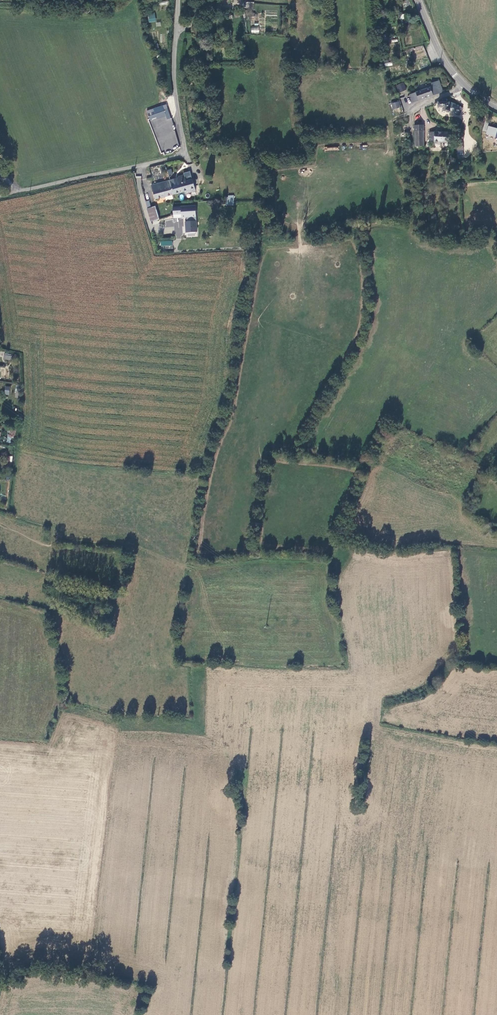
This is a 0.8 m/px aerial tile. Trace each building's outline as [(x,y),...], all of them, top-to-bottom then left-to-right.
[(155,13),(148,14),(149,23),(156,22),(155,13)] [(432,87),(409,94),(412,102),(438,94),(438,93),(437,91),(442,89),(439,81),(431,83),(432,87)] [(403,83),(396,86),(399,93),(406,89),(403,83)] [(399,100),(392,102),(393,109),(401,108),(399,100)] [(442,111),(450,113),(450,111),(460,115),(463,107),(450,103),(446,101),(437,101),(437,108),(443,108),(442,111)] [(154,111),(156,117),(165,114),(166,115),(168,115),(165,105),(146,111),(147,113),(154,111)] [(423,124),(413,124),(414,145),(424,145),(423,124)] [(486,135),(495,137),(494,139),(496,140),(496,128),(488,126),(486,135)] [(434,131),(428,131),(428,140),(433,140),(433,141),(446,142),(447,131),(434,131)] [(183,173),(168,177),(172,194),(194,189),(191,178),(186,180),(183,173)] [(172,194),(168,177),(149,183),(154,199),(172,194)] [(148,201),(142,202),(148,223),(158,220),(155,206),(150,208),(148,201)] [(172,207),(172,215),(181,215),(181,218),(194,217),(195,217),(194,206),(172,207)]
